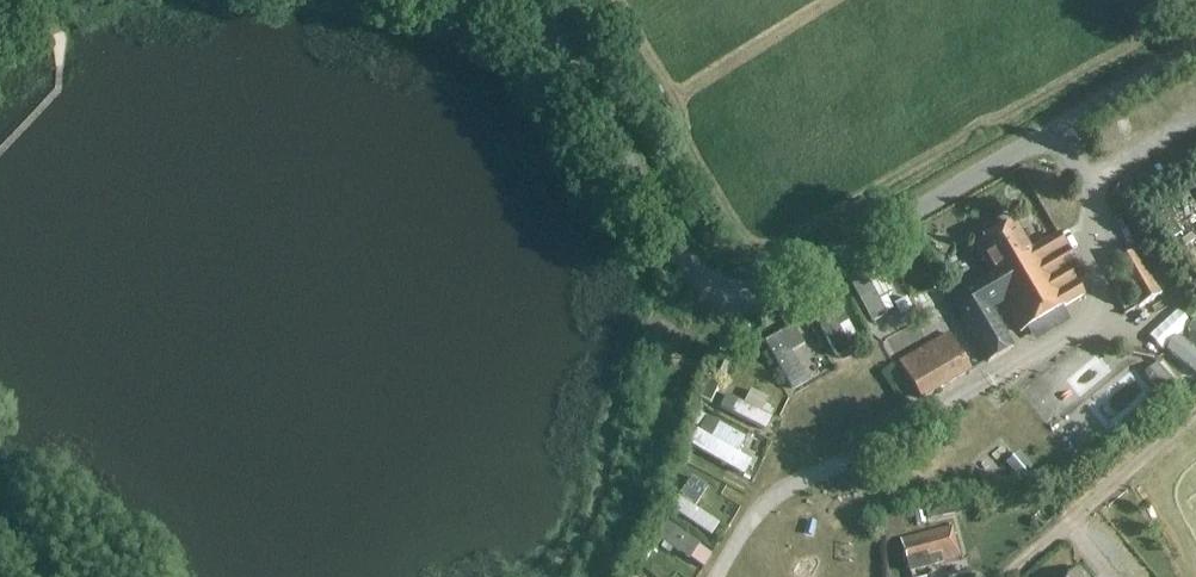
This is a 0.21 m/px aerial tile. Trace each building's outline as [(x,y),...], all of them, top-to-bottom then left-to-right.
[(1180,236),(1166,211),(1154,218),(1167,243),(1180,236)] [(974,247),(991,276),(950,300),(987,362),(1010,349),(987,309),(1000,301),(1019,334),(1038,323),(1042,331),(1055,324),(1050,316),(1082,298),(1050,242),(1034,251),(1033,249),(1029,251),(1013,224),(974,247)] [(1136,252),(1112,265),(1137,309),(1161,295),(1136,252)] [(870,275),(878,294),(910,282),(903,263),(870,275)] [(836,334),(822,340),(825,347),(799,357),(810,381),(849,364),(836,334)] [(899,363),(921,402),(971,373),(948,334),(899,363)] [(723,364),(718,374),(724,377),(730,367),(723,364)] [(747,383),(736,405),(784,428),(794,405),(747,383)] [(730,431),(722,450),(767,470),(775,451),(730,431)] [(724,544),(729,532),(694,519),(690,531),(724,544)] [(951,528),(900,542),(906,564),(907,564),(910,574),(943,565),(942,562),(959,557),(951,528)]
